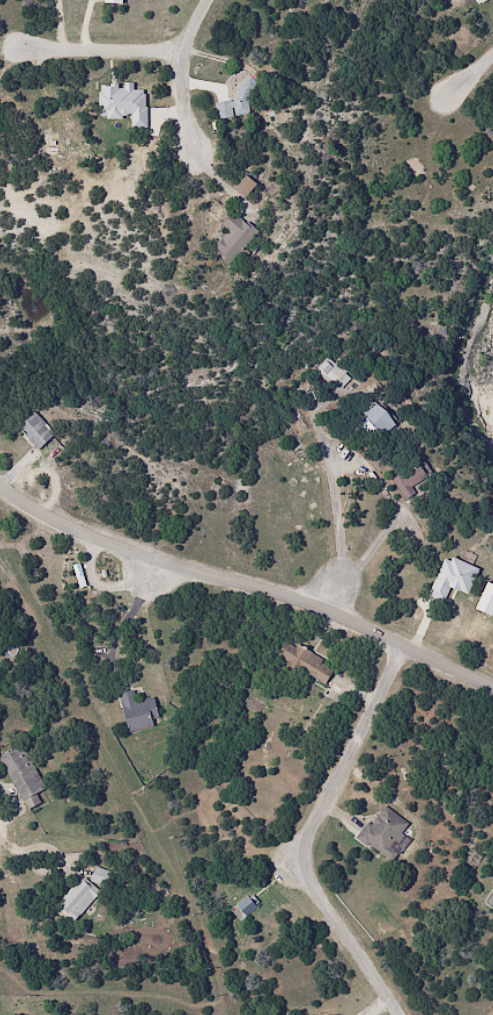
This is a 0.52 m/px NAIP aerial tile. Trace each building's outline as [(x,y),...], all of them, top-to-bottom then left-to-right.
[(237,99),(215,102),(217,118),(249,115),(247,101),(256,100),(253,77),(234,80),(237,99)] [(255,185),(243,174),(232,185),(243,196),(255,185)] [(230,264),(257,233),(233,212),(222,225),(228,231),(213,248),(230,264)] [(315,373),(337,384),(343,371),(321,360),(315,373)] [(360,415),(382,437),(394,424),(373,402),(360,415)] [(54,433),(32,411),(15,428),(37,450),(54,433)] [(389,481),(403,501),(429,481),(415,462),(389,481)] [(326,684),(334,663),(281,643),(273,664),(326,684)] [(126,732),(158,725),(152,698),(135,701),(132,691),(118,694),(126,732)] [(24,810),(48,799),(22,744),(0,754),(0,757),(24,810)] [(408,824),(383,805),(357,836),(389,862),(397,853),(389,847),(408,824)] [(72,920),(100,893),(83,876),(56,904),(72,920)] [(256,907),(246,895),(235,905),(245,916),(256,907)]
